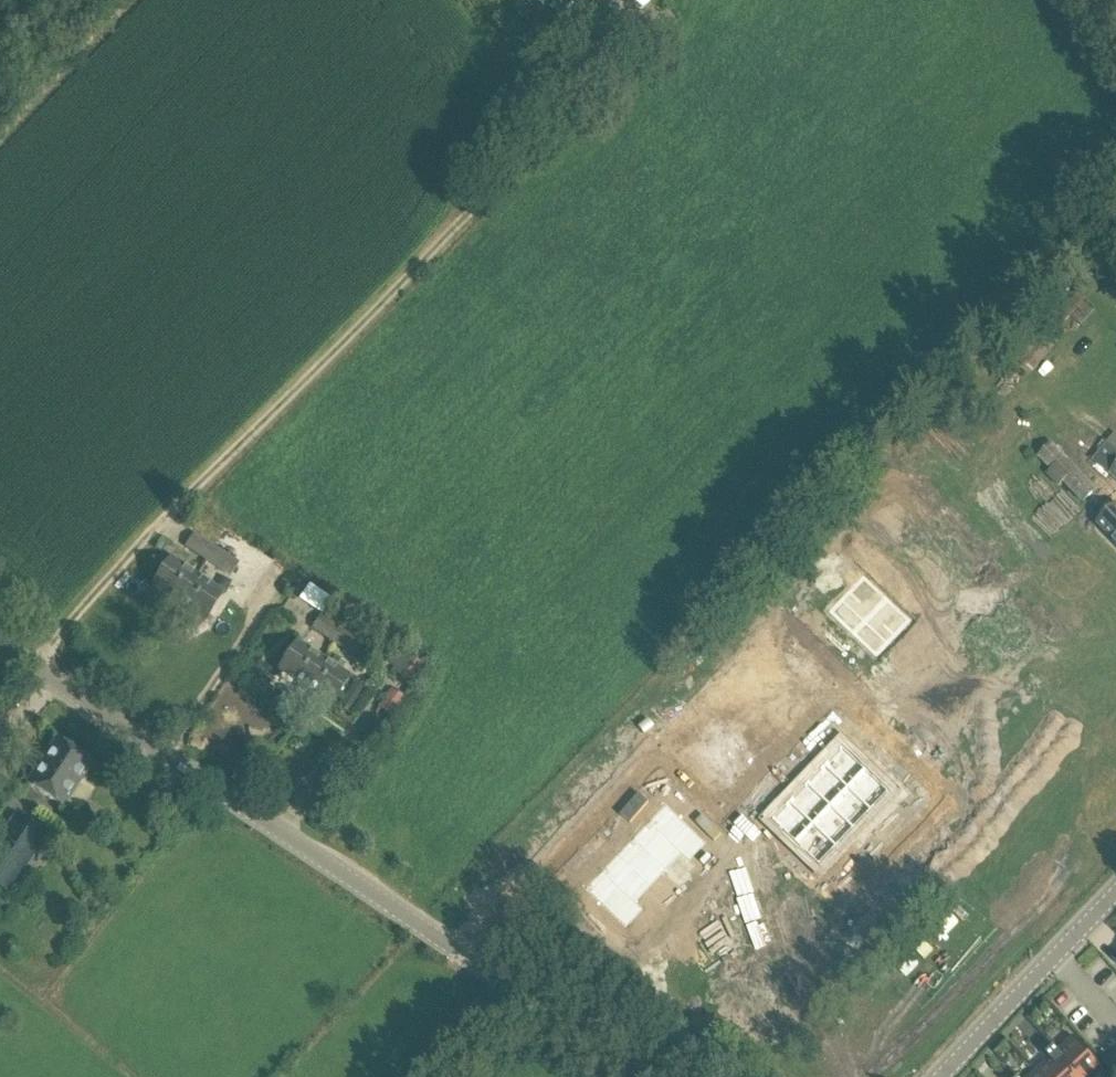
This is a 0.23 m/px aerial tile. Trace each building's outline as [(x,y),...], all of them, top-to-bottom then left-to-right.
[(561,13),(573,2),(576,0),(550,0),(561,13)] [(1109,474),(1115,480),(1115,449),(1107,441),(1092,461),(1109,474)] [(1059,487),(1062,483),(1078,468),(1052,442),(1036,456),(1050,470),(1046,474),(1059,487)] [(1078,468),(1062,483),(1082,504),(1097,488),(1078,468)] [(883,502),(890,508),(899,499),(892,493),(883,502)] [(1098,525),(1115,543),(1115,507),(1098,525)] [(184,547),(207,562),(217,547),(194,533),(184,547)] [(239,562),(217,547),(207,562),(230,577),(239,562)] [(152,587),(179,605),(197,577),(171,559),(152,587)] [(864,576),(830,611),(853,633),(887,598),(864,576)] [(197,577),(179,605),(205,622),(224,594),(197,577)] [(310,583),(300,599),(323,614),(333,599),(310,583)] [(887,598),(853,633),(876,655),(910,620),(887,598)] [(311,629),(334,645),(343,630),(321,615),(311,629)] [(343,630),(334,645),(356,660),(367,645),(343,630)] [(278,671),(305,689),(323,660),(297,643),(278,671)] [(400,675),(409,681),(424,662),(415,655),(400,675)] [(350,678),(323,660),(305,689),(332,706),(350,678)] [(339,703),(351,711),(365,689),(353,682),(339,703)] [(391,717),(404,699),(391,690),(378,709),(391,717)] [(800,742),(810,752),(816,745),(806,736),(800,742)] [(56,741),(29,784),(65,807),(93,764),(56,741)] [(810,752),(800,742),(794,749),(804,758),(810,752)] [(843,747),(825,766),(849,789),(867,770),(843,747)] [(825,766),(807,784),(831,807),(849,789),(825,766)] [(867,770),(849,789),(873,812),(891,793),(867,770)] [(772,772),(765,779),(775,788),(781,782),(772,772)] [(769,794),(775,788),(765,779),(759,785),(769,794)] [(681,786),(684,800),(703,795),(700,781),(681,786)] [(807,784),(790,802),(814,825),(831,807),(807,784)] [(849,789),(831,807),(855,830),(873,812),(849,789)] [(790,802),(772,821),(796,844),(814,825),(790,802)] [(666,805),(649,823),(682,854),(698,836),(666,805)] [(831,807),(814,825),(838,848),(855,830),(831,807)] [(8,896),(48,836),(16,815),(0,838),(0,891),(8,896)] [(887,826),(897,835),(903,829),(893,820),(887,826)] [(649,823),(634,839),(666,870),(682,854),(649,823)] [(814,825),(796,844),(820,867),(838,848),(814,825)] [(897,835),(887,826),(881,832),(891,842),(897,835)] [(634,839),(618,855),(650,887),(666,870),(634,839)] [(618,855),(602,872),(635,903),(650,887),(618,855)] [(853,862),(862,872),(868,865),(859,856),(853,862)] [(746,868),(752,874),(761,865),(755,859),(746,868)] [(856,878),(862,872),(853,862),(846,869),(856,878)] [(602,872),(586,889),(618,920),(635,903),(602,872)] [(688,910),(681,916),(691,925),(697,919),(688,910)] [(691,925),(681,916),(675,923),(685,932),(691,925)] [(675,954),(684,963),(691,957),(681,947),(675,954)] [(1101,1069),(1072,1038),(1058,1051),(1055,1048),(1051,1052),(1073,1076),(1092,1076),(1101,1069)] [(1051,1052),(1046,1056),(1050,1059),(1036,1071),(1041,1076),(1073,1076),(1051,1052)]
